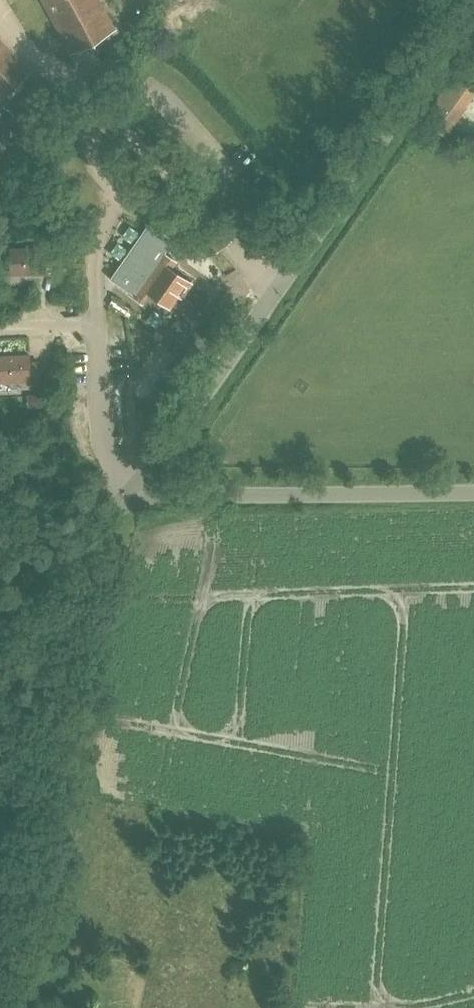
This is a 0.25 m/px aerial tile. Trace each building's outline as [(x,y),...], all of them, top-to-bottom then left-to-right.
[(112,29),(96,0),(44,0),(72,51),(112,29)] [(20,81),(30,72),(0,41),(0,100),(18,119),(3,135),(20,152),(55,118),(37,101),(40,98),(38,95),(28,85),(24,85),(20,81)] [(456,72),(421,121),(441,135),(473,88),(473,84),(456,72)] [(172,302),(178,294),(182,296),(191,283),(175,271),(171,268),(176,261),(159,249),(167,239),(147,225),(110,278),(129,291),(128,293),(142,302),(149,292),(166,304),(166,306),(168,307),(171,307),(173,304),(172,302)] [(41,280),(52,280),(52,256),(51,256),(51,258),(43,258),(43,248),(23,248),(23,252),(9,253),(9,275),(41,275),(41,280)] [(39,387),(39,363),(37,363),(38,365),(30,365),(29,356),(10,356),(10,360),(0,361),(0,383),(29,382),(29,387),(39,387)]
